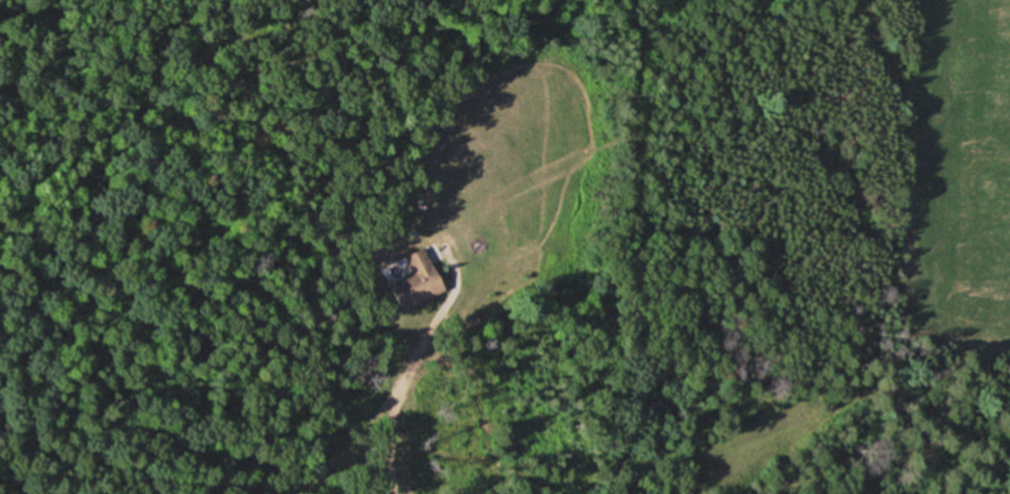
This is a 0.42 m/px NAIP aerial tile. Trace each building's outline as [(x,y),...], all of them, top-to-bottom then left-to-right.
[(404,256),(411,273),(389,282),(400,310),(443,292),(425,247),(404,256)]
